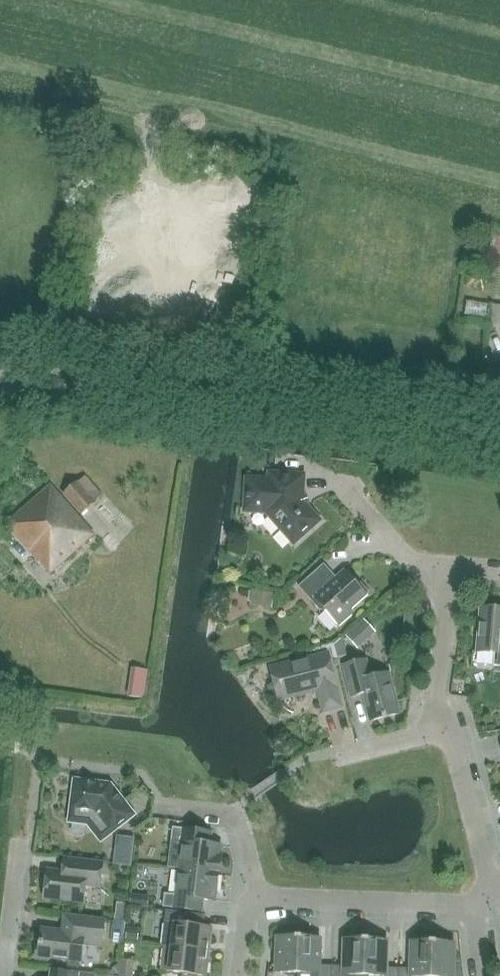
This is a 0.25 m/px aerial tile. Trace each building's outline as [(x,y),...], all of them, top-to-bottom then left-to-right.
[(465,334),(486,337),(486,336),(499,338),(499,309),(490,308),(491,303),(470,300),(465,334)] [(303,503),(306,502),(305,499),(302,500),(303,476),(269,474),(269,481),(247,480),(245,511),(266,512),(294,544),(319,521),(303,503)] [(93,501),(101,495),(85,476),(63,494),(81,515),(95,502),(93,501)] [(7,525),(31,552),(24,559),(30,566),(38,559),(38,560),(39,559),(51,573),(93,535),(50,487),(7,525)] [(361,582),(357,585),(345,571),(336,579),(325,566),(301,588),(320,610),(326,610),(339,625),(350,615),(350,609),(369,592),(361,582)] [(274,593),(252,591),(251,607),(272,609),(274,593)] [(480,608),(476,653),(495,654),(494,666),(499,666),(499,609),(480,608)] [(377,632),(364,619),(345,636),(358,650),(377,632)] [(346,656),(341,639),(334,646),(338,659),(346,656)] [(323,712),(341,708),(328,654),(270,669),(279,701),(318,691),(323,712)] [(134,687),(151,689),(155,657),(138,655),(134,687)] [(369,721),(399,714),(389,673),(363,679),(359,662),(343,666),(351,697),(363,694),(369,721)] [(110,785),(74,781),(69,822),(88,824),(101,841),(133,815),(110,785)] [(182,842),(179,869),(219,874),(221,853),(219,853),(219,845),(210,844),(211,833),(173,828),(171,841),(182,842)] [(120,838),(117,865),(132,866),(135,840),(120,838)] [(102,864),(64,859),(63,872),(47,870),(43,898),(84,903),(86,886),(99,888),(102,864)] [(216,896),(219,874),(179,869),(175,896),(165,894),(163,907),(202,913),(203,902),(212,903),(213,895),(216,896)] [(174,924),(171,948),(209,952),(212,928),(204,927),(205,916),(179,912),(178,925),(174,924)] [(101,948),(105,920),(63,915),(61,932),(41,929),(39,947),(37,946),(35,959),(48,961),(48,959),(81,963),(83,945),(101,948)] [(139,929),(127,927),(125,942),(138,943),(139,929)] [(297,974),(299,938),(277,937),(276,974),(297,974)] [(299,938),(297,974),(318,975),(331,975),(331,966),(320,965),(321,939),(299,938)] [(366,940),(344,940),(343,966),(331,966),(331,975),(364,975),(366,940)] [(366,940),(364,975),(398,975),(398,968),(387,968),(388,941),(366,940)] [(433,943),(411,942),(410,969),(398,968),(398,975),(432,975),(433,943)] [(433,943),(432,975),(454,975),(455,944),(433,943)] [(209,952),(171,948),(163,947),(160,970),(182,973),(181,975),(198,975),(204,975),(206,975),(209,952)] [(121,959),(118,975),(133,975),(135,961),(121,959)]
